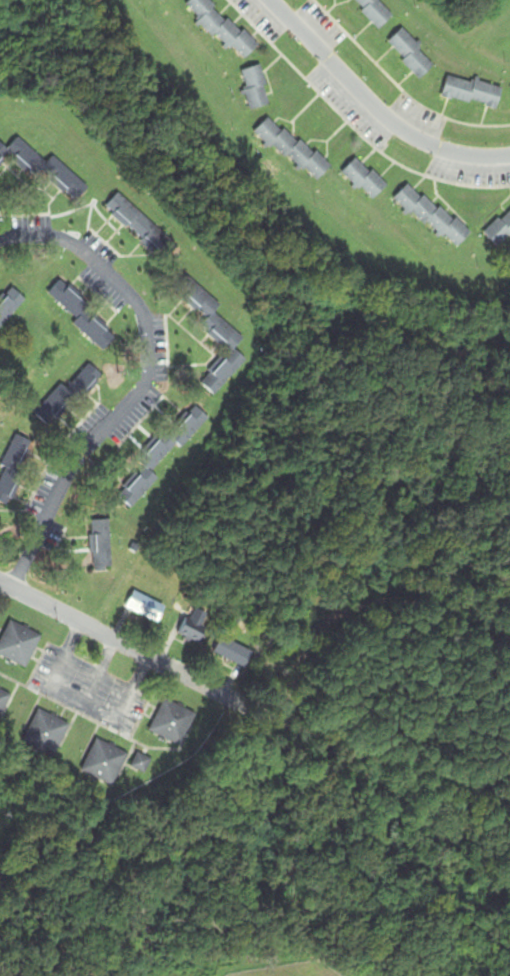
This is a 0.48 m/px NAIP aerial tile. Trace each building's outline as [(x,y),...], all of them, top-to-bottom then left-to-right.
[(185,6),(199,19),(197,21),(243,63),(258,47),(206,0),(190,0),(185,6)] [(376,0),(347,0),(376,33),(392,18),(376,0)] [(386,45),(419,79),(434,65),(401,31),(386,45)] [(250,111),(272,104),(260,66),(238,73),(250,111)] [(451,76),(445,97),(496,111),(502,90),(451,76)] [(316,184),(330,167),(268,117),(255,133),(316,184)] [(13,152),(72,206),(88,188),(53,157),(46,164),(18,139),(8,151),(0,144),(0,166),(13,152)] [(386,187),(356,158),(342,173),(372,202),(386,187)] [(469,236),(410,182),(396,198),(455,252),(469,236)] [(122,192),(106,207),(162,265),(178,250),(122,192)] [(215,398),(249,361),(237,350),(250,336),(182,273),(169,286),(216,330),(210,336),(228,351),(199,383),(215,398)] [(103,353),(118,336),(59,282),(48,295),(76,321),(73,325),(103,353)] [(9,287),(0,296),(0,324),(23,299),(9,287)] [(60,384),(34,414),(52,430),(100,375),(88,365),(66,390),(60,384)] [(210,419),(190,404),(119,499),(138,514),(190,444),(191,445),(210,419)] [(34,442),(15,436),(0,476),(0,503),(10,507),(34,442)] [(91,522),(91,570),(111,571),(111,522),(91,522)] [(167,608),(135,593),(127,611),(158,626),(167,608)] [(200,647),(209,632),(187,618),(177,633),(200,647)] [(42,638),(10,623),(0,644),(0,658),(27,671),(42,638)] [(215,655),(246,670),(255,654),(223,638),(215,655)] [(11,697),(0,692),(0,720),(11,697)] [(164,701),(149,733),(182,748),(196,716),(164,701)] [(56,759),(70,726),(38,712),(23,745),(56,759)] [(129,756),(97,740),(81,773),(114,788),(129,756)] [(131,768),(144,775),(152,762),(138,755),(131,768)]
